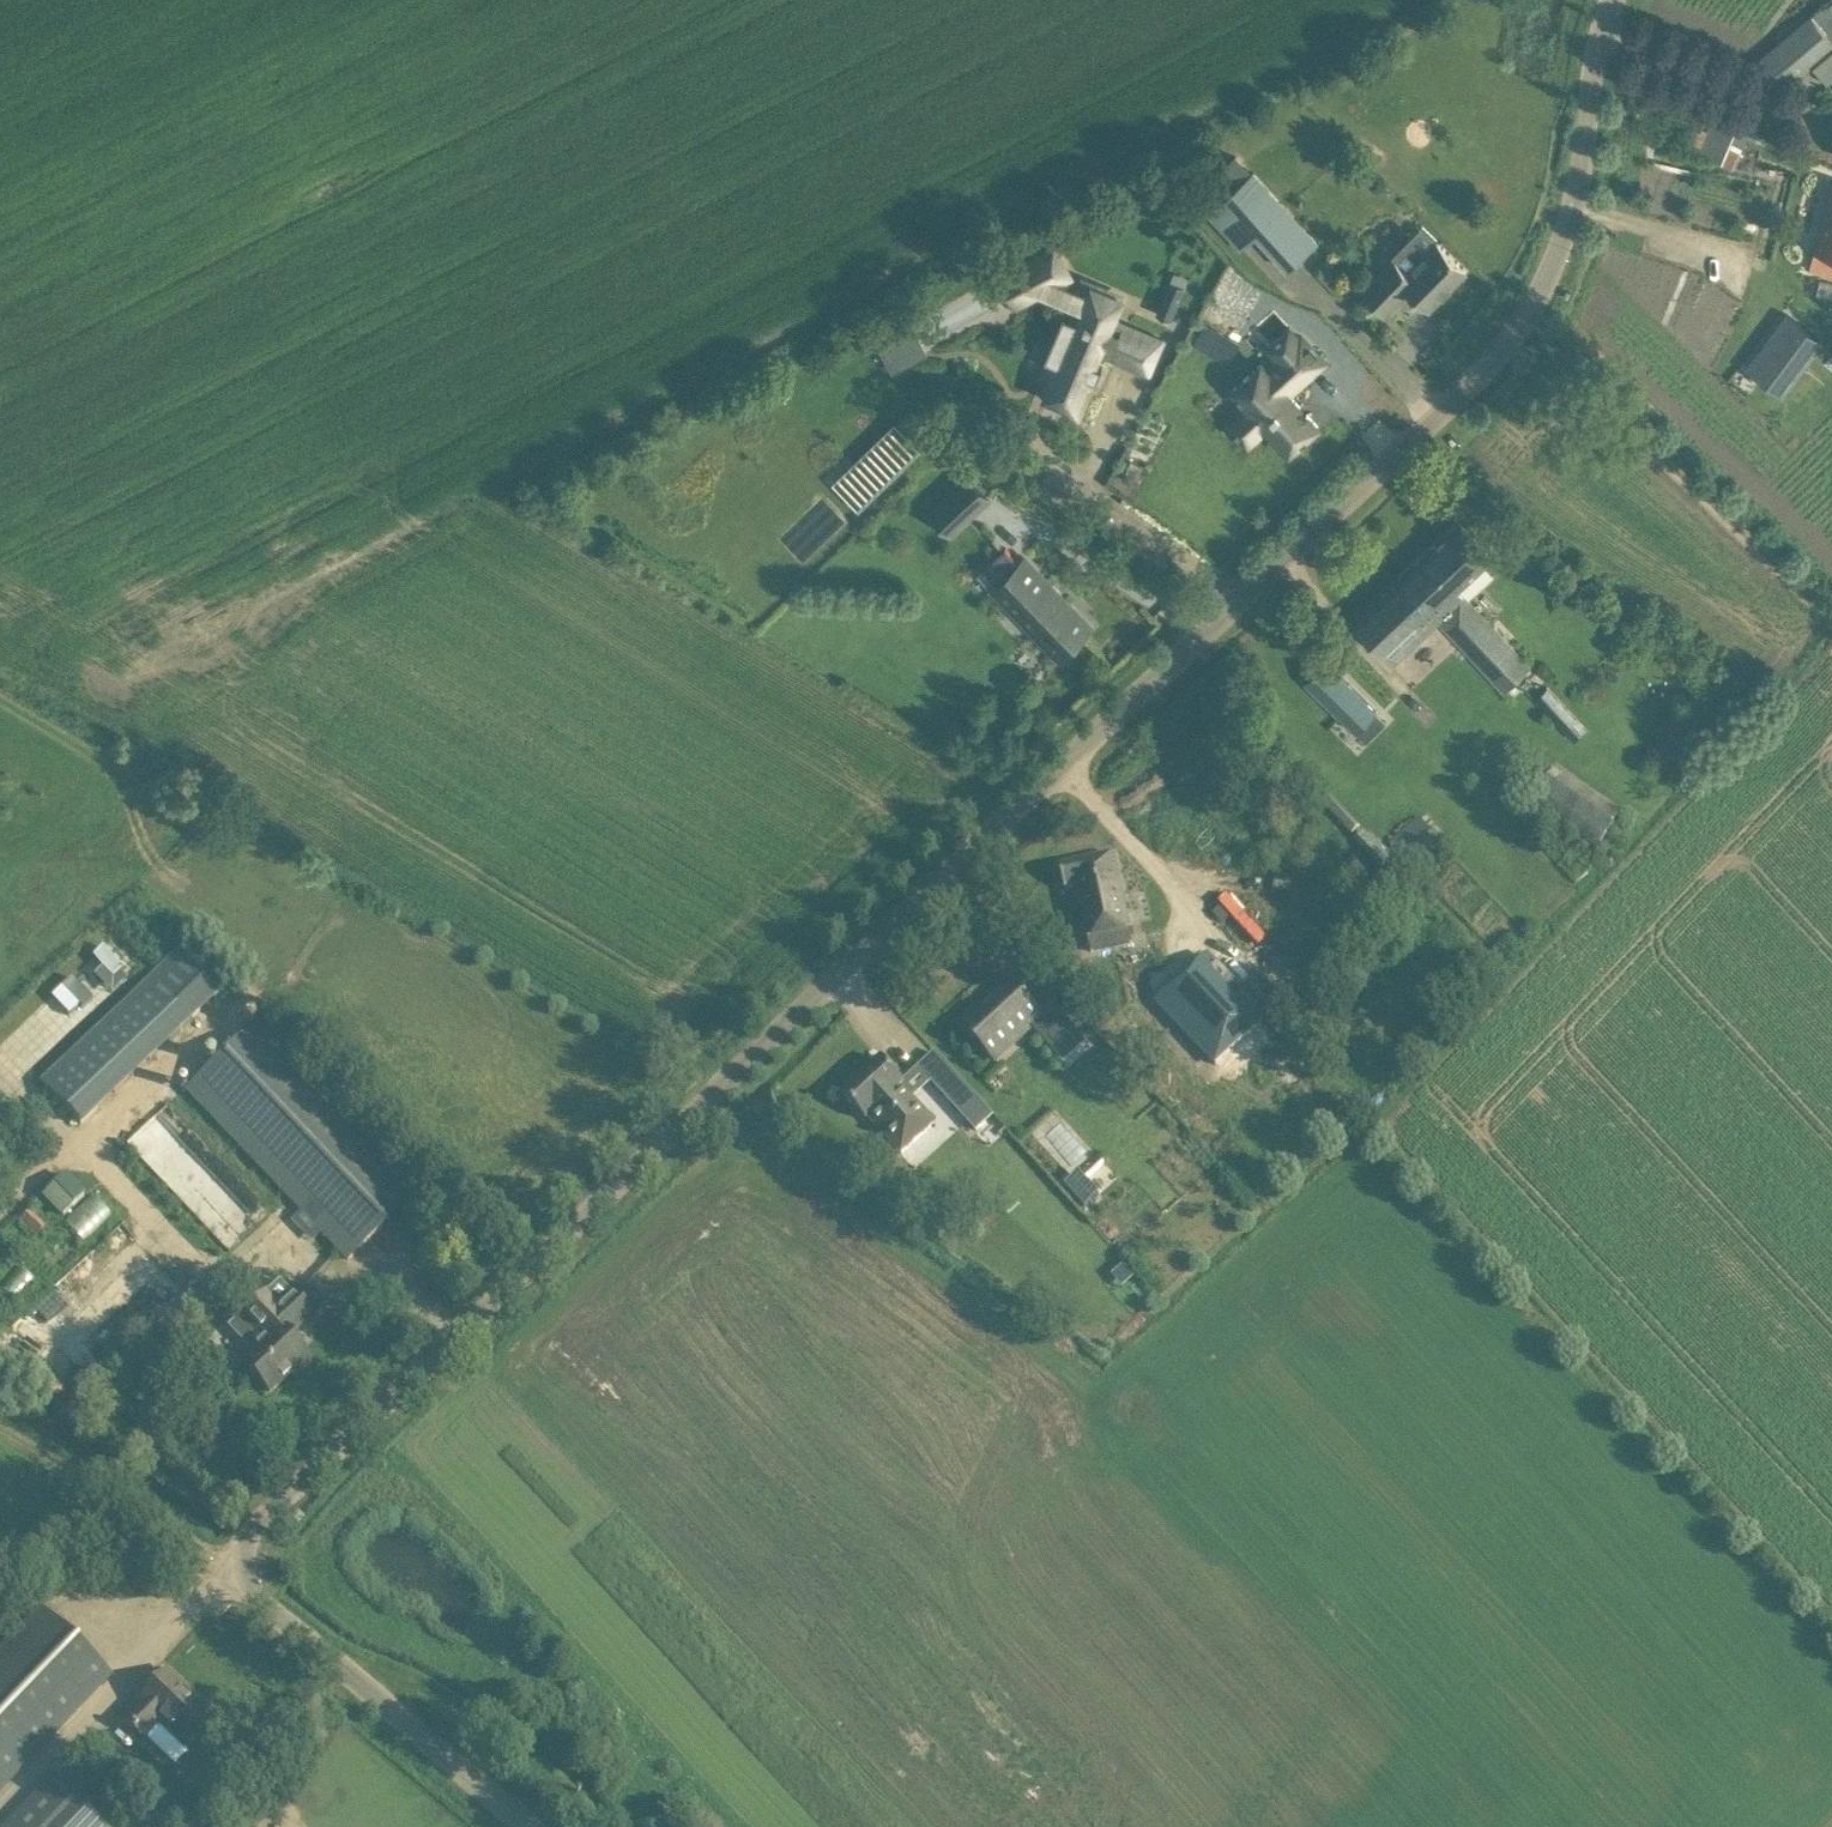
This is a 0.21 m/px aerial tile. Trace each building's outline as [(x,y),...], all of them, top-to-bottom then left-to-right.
[(1822,6),(1776,45),(1800,73),(1831,46),(1831,17),(1822,6)] [(1719,108),(1716,117),(1737,126),(1741,117),(1719,108)] [(1701,130),(1705,118),(1694,114),(1690,125),(1701,130)] [(1714,118),(1700,151),(1722,161),(1736,128),(1714,118)] [(1372,147),(1363,157),(1372,166),(1382,156),(1372,147)] [(1242,247),(1259,232),(1288,267),(1316,242),(1285,208),(1253,172),(1209,211),(1242,247)] [(1809,268),(1831,275),(1831,187),(1809,268)] [(1394,258),(1362,291),(1385,312),(1409,288),(1429,308),(1467,269),(1438,241),(1408,272),(1394,258)] [(1122,297),(1083,280),(1080,287),(1062,280),(1070,275),(1055,246),(1019,265),(1035,294),(1043,290),(1073,303),(1069,312),(1065,310),(1046,356),(1050,358),(1041,379),(1050,383),(1046,394),(1067,403),(1064,409),(1079,416),(1091,387),(1085,385),(1090,374),(1097,378),(1098,376),(1094,374),(1098,365),(1102,366),(1103,365),(1095,362),(1099,351),(1149,372),(1163,338),(1125,322),(1114,317),(1122,297)] [(1328,256),(1321,262),(1327,268),(1334,262),(1328,256)] [(1171,279),(1162,301),(1176,307),(1185,285),(1171,279)] [(1788,313),(1770,337),(1801,360),(1819,336),(1788,313)] [(1240,411),(1229,421),(1248,443),(1260,432),(1267,425),(1290,450),(1302,439),(1302,440),(1303,439),(1306,436),(1306,437),(1307,436),(1306,435),(1318,424),(1307,412),(1308,411),(1307,411),(1306,411),(1303,407),(1303,406),(1302,407),(1287,391),(1298,380),(1300,382),(1325,359),(1302,334),(1300,336),(1290,326),(1268,347),(1278,358),(1267,368),(1262,362),(1233,388),(1248,404),(1240,411)] [(912,330),(883,345),(894,365),(923,349),(912,330)] [(1762,335),(1735,362),(1763,389),(1789,362),(1762,335)] [(865,454),(835,484),(860,509),(890,478),(865,454)] [(1128,469),(1123,478),(1132,482),(1136,473),(1128,469)] [(951,492),(945,497),(930,512),(951,534),(967,520),(972,515),(991,497),(969,474),(951,492)] [(1451,607),(1518,678),(1531,666),(1458,588),(1492,556),(1459,521),(1402,575),(1423,597),(1431,590),(1449,609),(1451,607)] [(1006,547),(999,554),(984,568),(998,583),(992,588),(1059,657),(1092,626),(1025,557),(1020,562),(1006,547)] [(1423,597),(1402,575),(1354,620),(1371,637),(1394,661),(1438,620),(1505,691),(1518,678),(1451,607),(1449,609),(1431,590),(1423,597)] [(1379,708),(1330,656),(1309,676),(1358,728),(1379,708)] [(1574,738),(1587,724),(1547,684),(1534,697),(1574,738)] [(1534,804),(1598,849),(1622,815),(1558,769),(1555,774),(1544,766),(1527,792),(1537,799),(1534,804)] [(1420,818),(1391,845),(1413,869),(1442,842),(1420,818)] [(1366,831),(1356,841),(1383,868),(1393,859),(1366,831)] [(1091,951),(1133,942),(1114,854),(1060,865),(1065,889),(1077,886),(1091,951)] [(1249,999),(1191,936),(1141,982),(1200,1045),(1249,999)] [(181,1031),(185,1028),(226,988),(185,945),(144,986),(42,1082),(81,1124),(181,1031)] [(982,1006),(962,1024),(995,1059),(1014,1041),(1013,1039),(1033,1021),(1056,1046),(1075,1028),(1041,991),(1040,992),(1041,993),(1029,1004),(1011,984),(984,1009),(982,1006)] [(187,1089),(333,1243),(348,1260),(423,1192),(263,1017),(187,1089)] [(921,1068),(937,1086),(976,1130),(992,1115),(953,1071),(937,1054),(921,1068)] [(906,1084),(882,1058),(843,1094),(866,1120),(869,1118),(902,1154),(936,1123),(903,1087),(906,1084)] [(255,1213),(154,1114),(125,1143),(226,1243),(255,1213)] [(1079,1171),(1065,1185),(1085,1207),(1100,1193),(1079,1171)] [(65,1175),(42,1197),(61,1217),(84,1194),(65,1175)] [(79,1239),(111,1216),(96,1195),(64,1217),(79,1239)] [(240,1362),(253,1377),(270,1393),(300,1364),(304,1368),(313,1359),(290,1337),(314,1313),(292,1292),(279,1279),(267,1292),(265,1289),(227,1326),(252,1351),(240,1362)] [(110,1675),(41,1608),(0,1651),(0,1790),(110,1675)] [(167,1671),(146,1693),(138,1701),(140,1702),(124,1719),(143,1737),(159,1721),(185,1746),(214,1716),(167,1671)] [(53,1776),(4,1826),(106,1826),(53,1776)]
